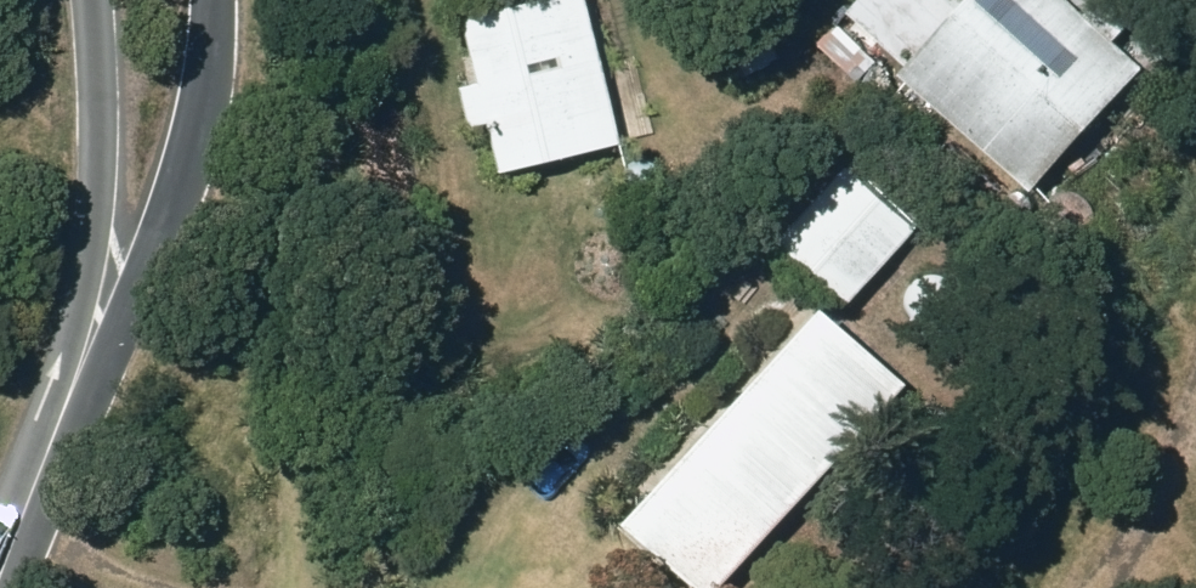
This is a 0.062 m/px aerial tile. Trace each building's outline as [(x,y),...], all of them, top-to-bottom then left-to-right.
[(600,0),(532,0),(475,15),(492,78),(472,83),(481,123),(498,118),(512,170),(635,140),(600,0)] [(1159,62),(1132,38),(1143,24),(1117,0),(1109,0),(1103,9),(1094,0),(864,0),(858,7),(922,60),(913,70),(1046,189),(1159,62)] [(855,303),(928,225),(859,159),(785,237),(855,303)] [(634,515),(712,587),(731,587),(925,378),(835,296),(634,515)]
